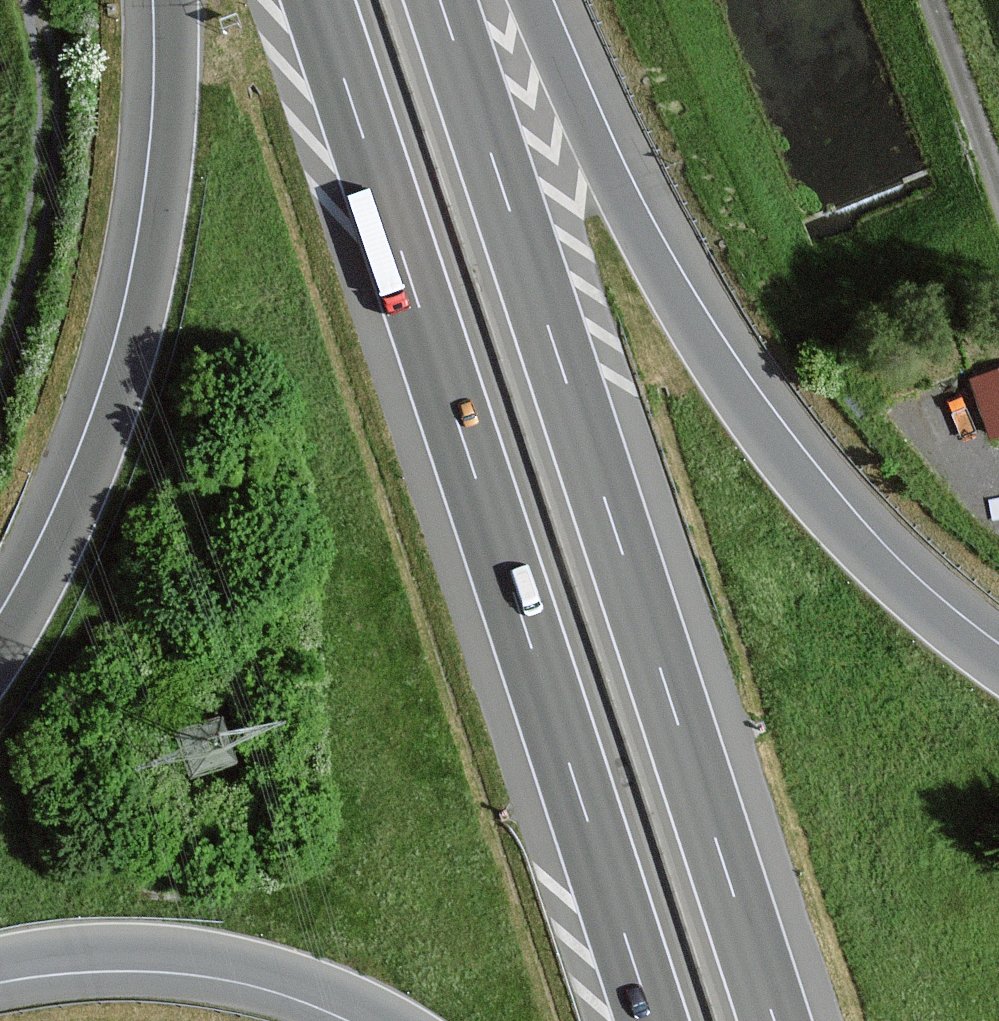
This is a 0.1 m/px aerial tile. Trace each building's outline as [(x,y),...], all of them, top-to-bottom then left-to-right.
[(966,382),(987,440),(998,435),(998,370),(966,382)]
